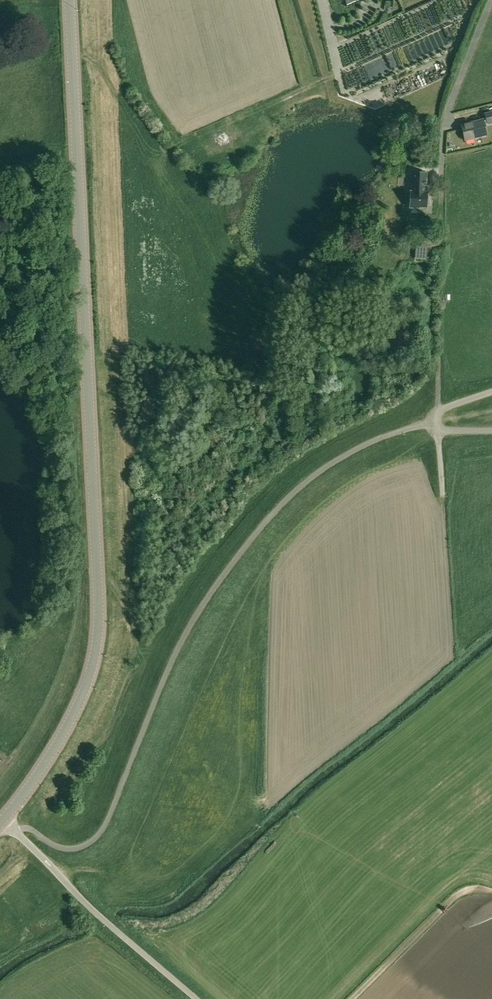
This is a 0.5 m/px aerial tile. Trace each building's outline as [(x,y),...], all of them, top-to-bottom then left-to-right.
[(487,134),(483,120),(462,125),(465,140),(487,134)] [(427,193),(425,192),(426,173),(412,173),(411,192),(410,192),(410,207),(420,208),(420,207),(426,207),(427,193)] [(415,250),(415,259),(426,260),(427,251),(415,250)]
